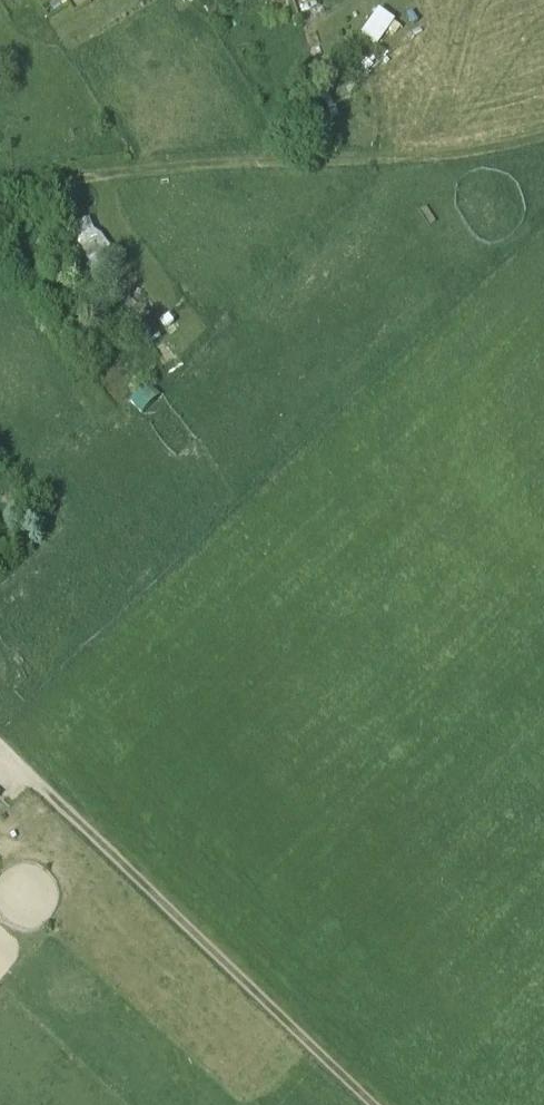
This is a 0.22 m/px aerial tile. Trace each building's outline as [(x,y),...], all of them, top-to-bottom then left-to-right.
[(379,46),(398,21),(382,9),(362,34),(379,46)] [(1,804),(0,806),(0,824),(4,827),(14,816),(1,804)]
